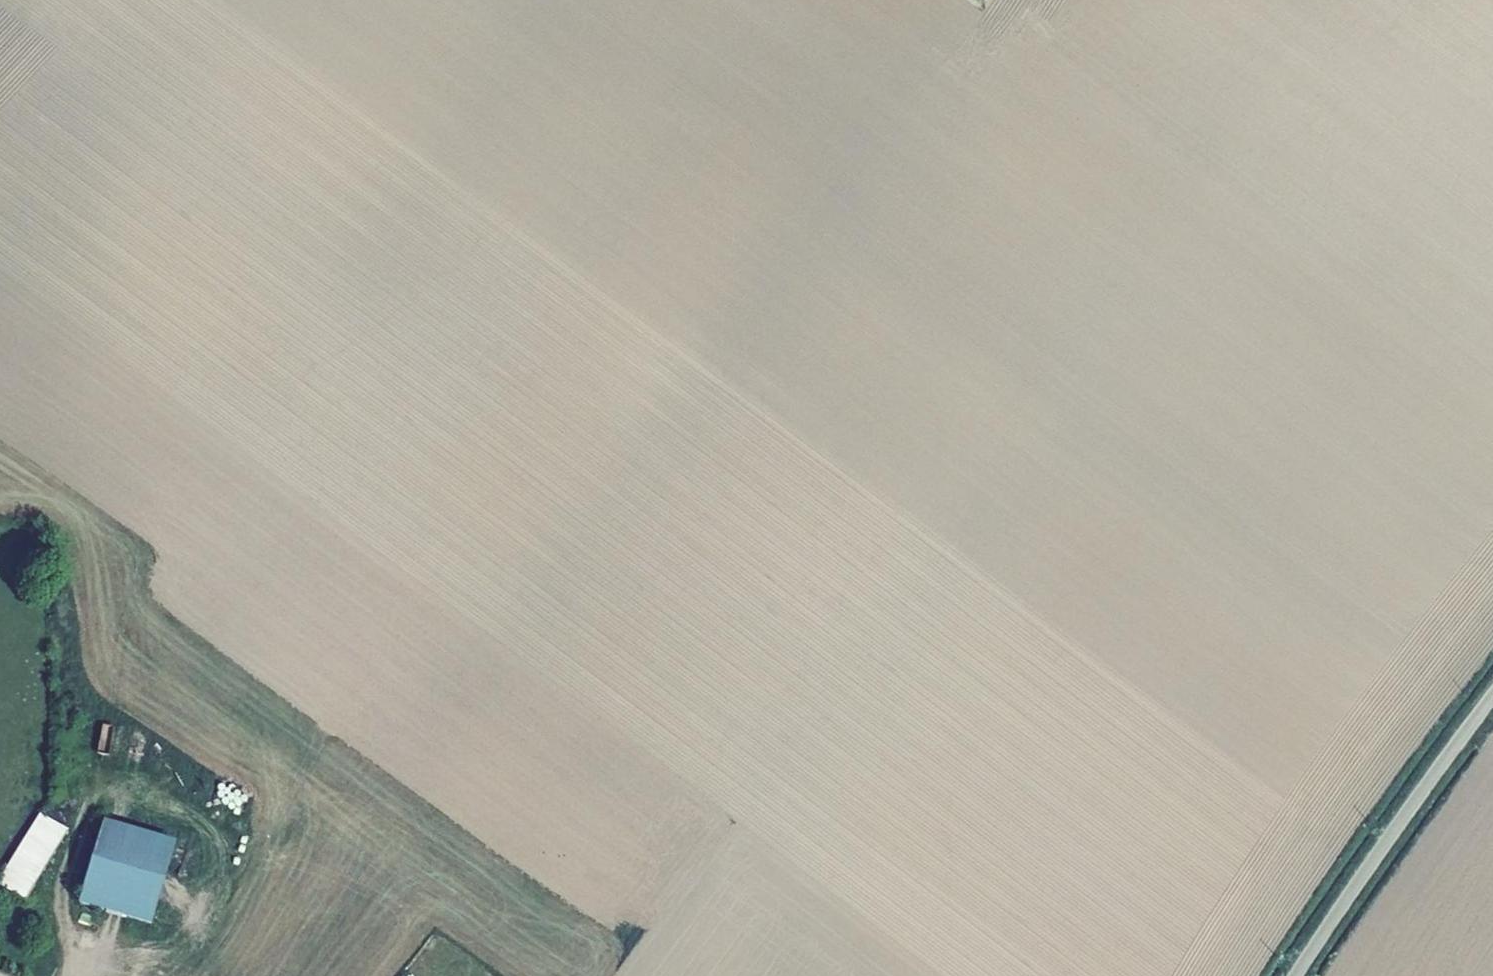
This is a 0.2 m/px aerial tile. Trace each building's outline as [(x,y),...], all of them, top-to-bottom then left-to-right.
[(102,825),(79,903),(152,924),(174,846),(102,825)] [(54,854),(26,838),(6,871),(11,875),(3,889),(25,902),(54,854)]
